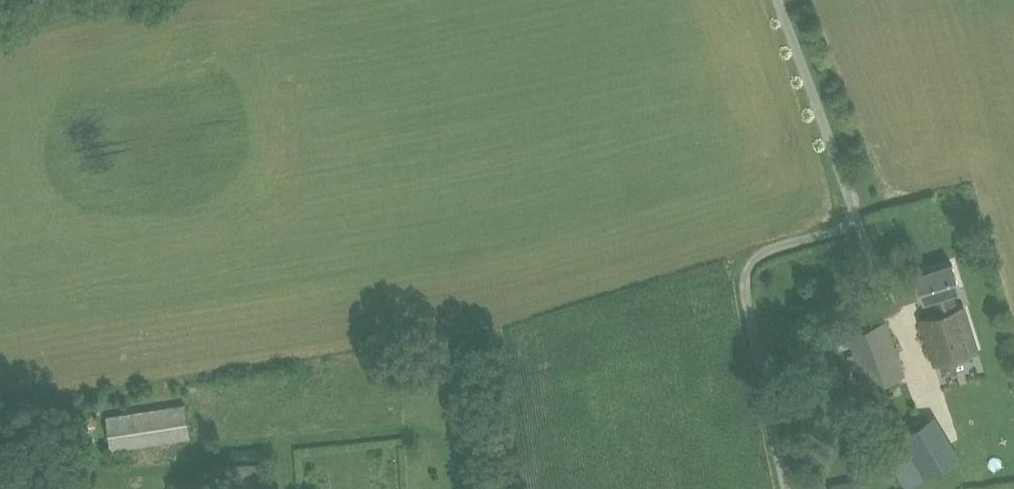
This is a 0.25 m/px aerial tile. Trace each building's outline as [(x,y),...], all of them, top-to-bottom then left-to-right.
[(957,308),(954,299),(952,291),(960,288),(952,262),(915,273),(924,300),(931,298),(937,314),(923,319),(936,362),(976,350),(962,306),(957,308)] [(866,383),(867,388),(905,375),(885,320),(848,333),(849,335),(842,337),(847,351),(859,386),(866,383)] [(106,415),(112,449),(191,437),(186,403),(106,415)] [(883,446),(907,487),(957,458),(933,416),(883,446)] [(228,488),(271,488),(268,462),(225,467),(228,488)] [(831,484),(832,488),(866,488),(864,477),(831,484)]
